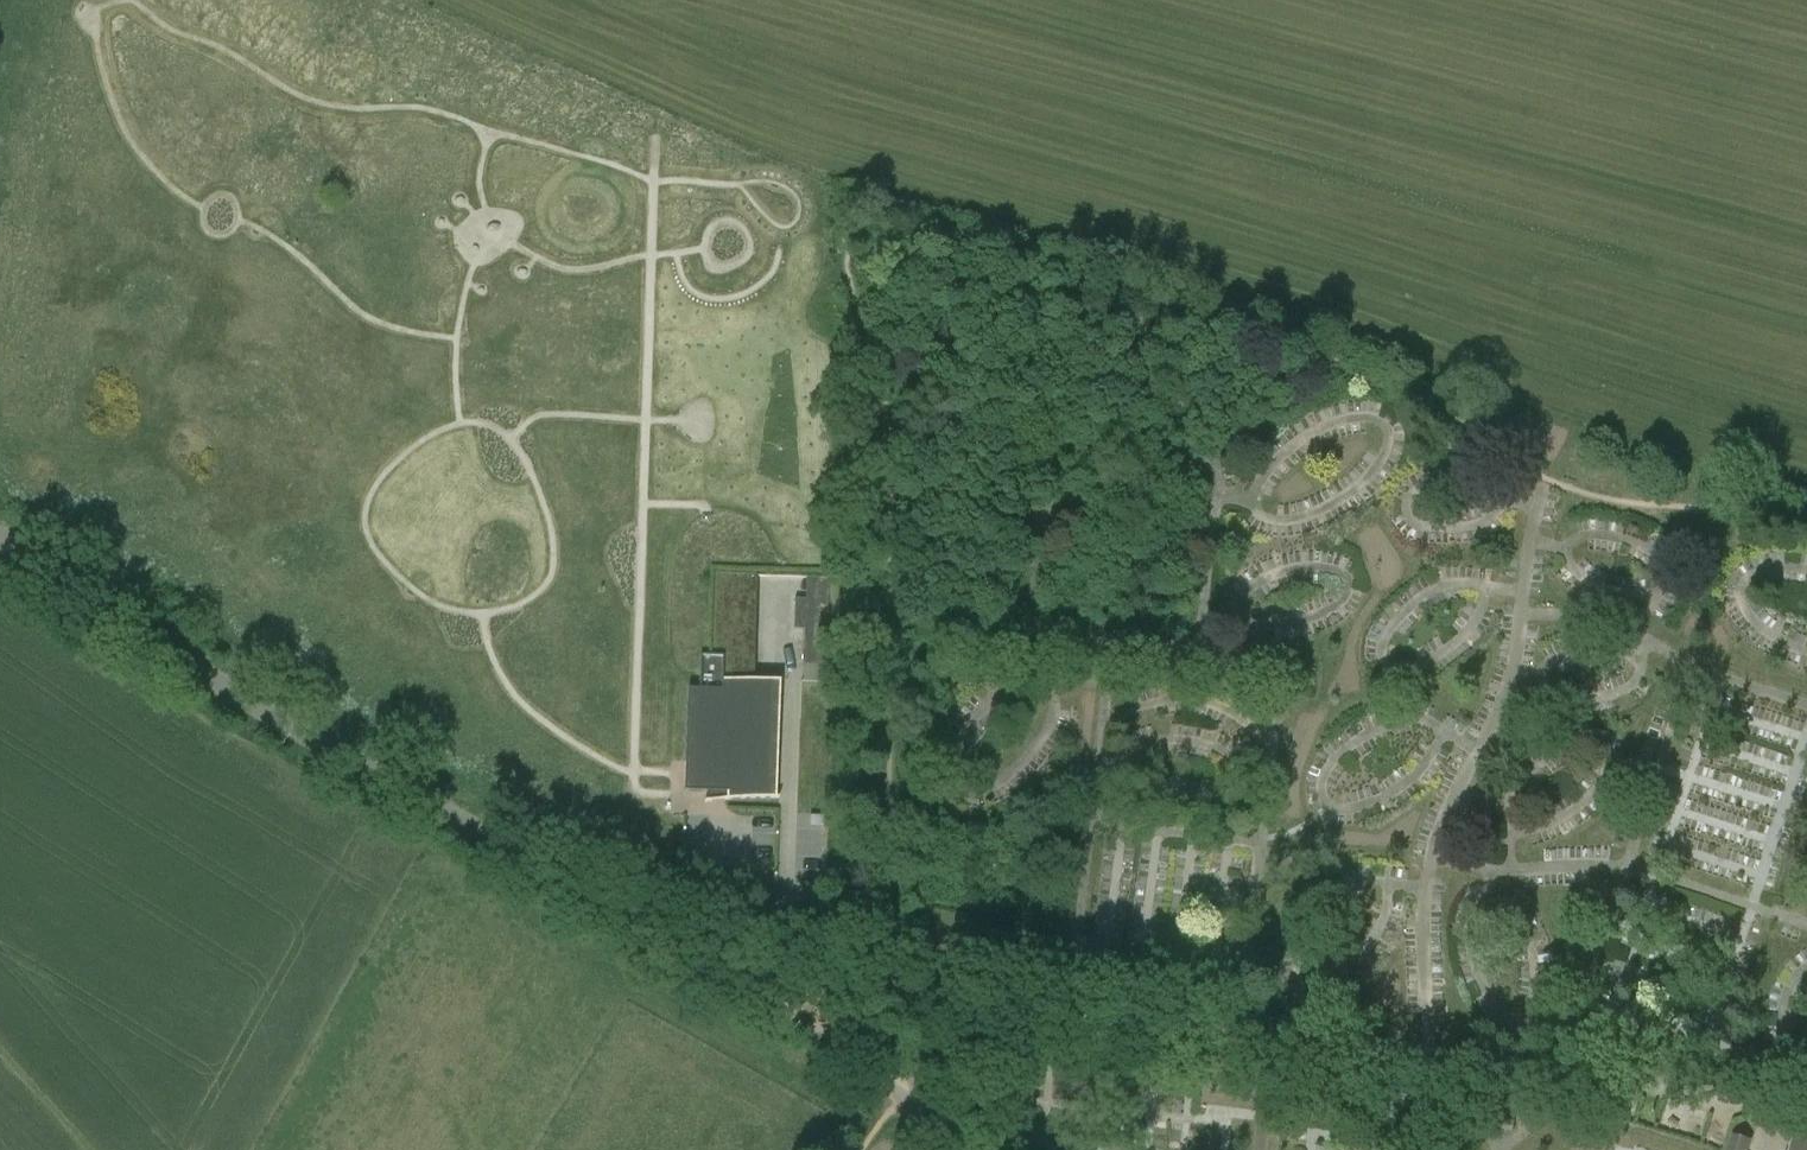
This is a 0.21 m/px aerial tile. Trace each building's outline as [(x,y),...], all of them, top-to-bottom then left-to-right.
[(716,573),(713,655),(701,655),(699,688),(688,688),(684,791),(708,792),(719,792),(718,799),(715,799),(716,801),(724,800),(739,799),(754,798),(770,798),(774,798),(779,798),(779,797),(776,797),(780,681),(733,680),(733,672),(754,673),(757,574),(716,573)] [(828,579),(805,579),(804,601),(793,601),(793,633),(801,633),(801,684),(827,684),(828,579)] [(1514,1123),(1496,1123),(1496,1133),(1513,1133),(1514,1123)] [(1752,1139),(1733,1133),(1727,1149),(1749,1149),(1752,1139)]
